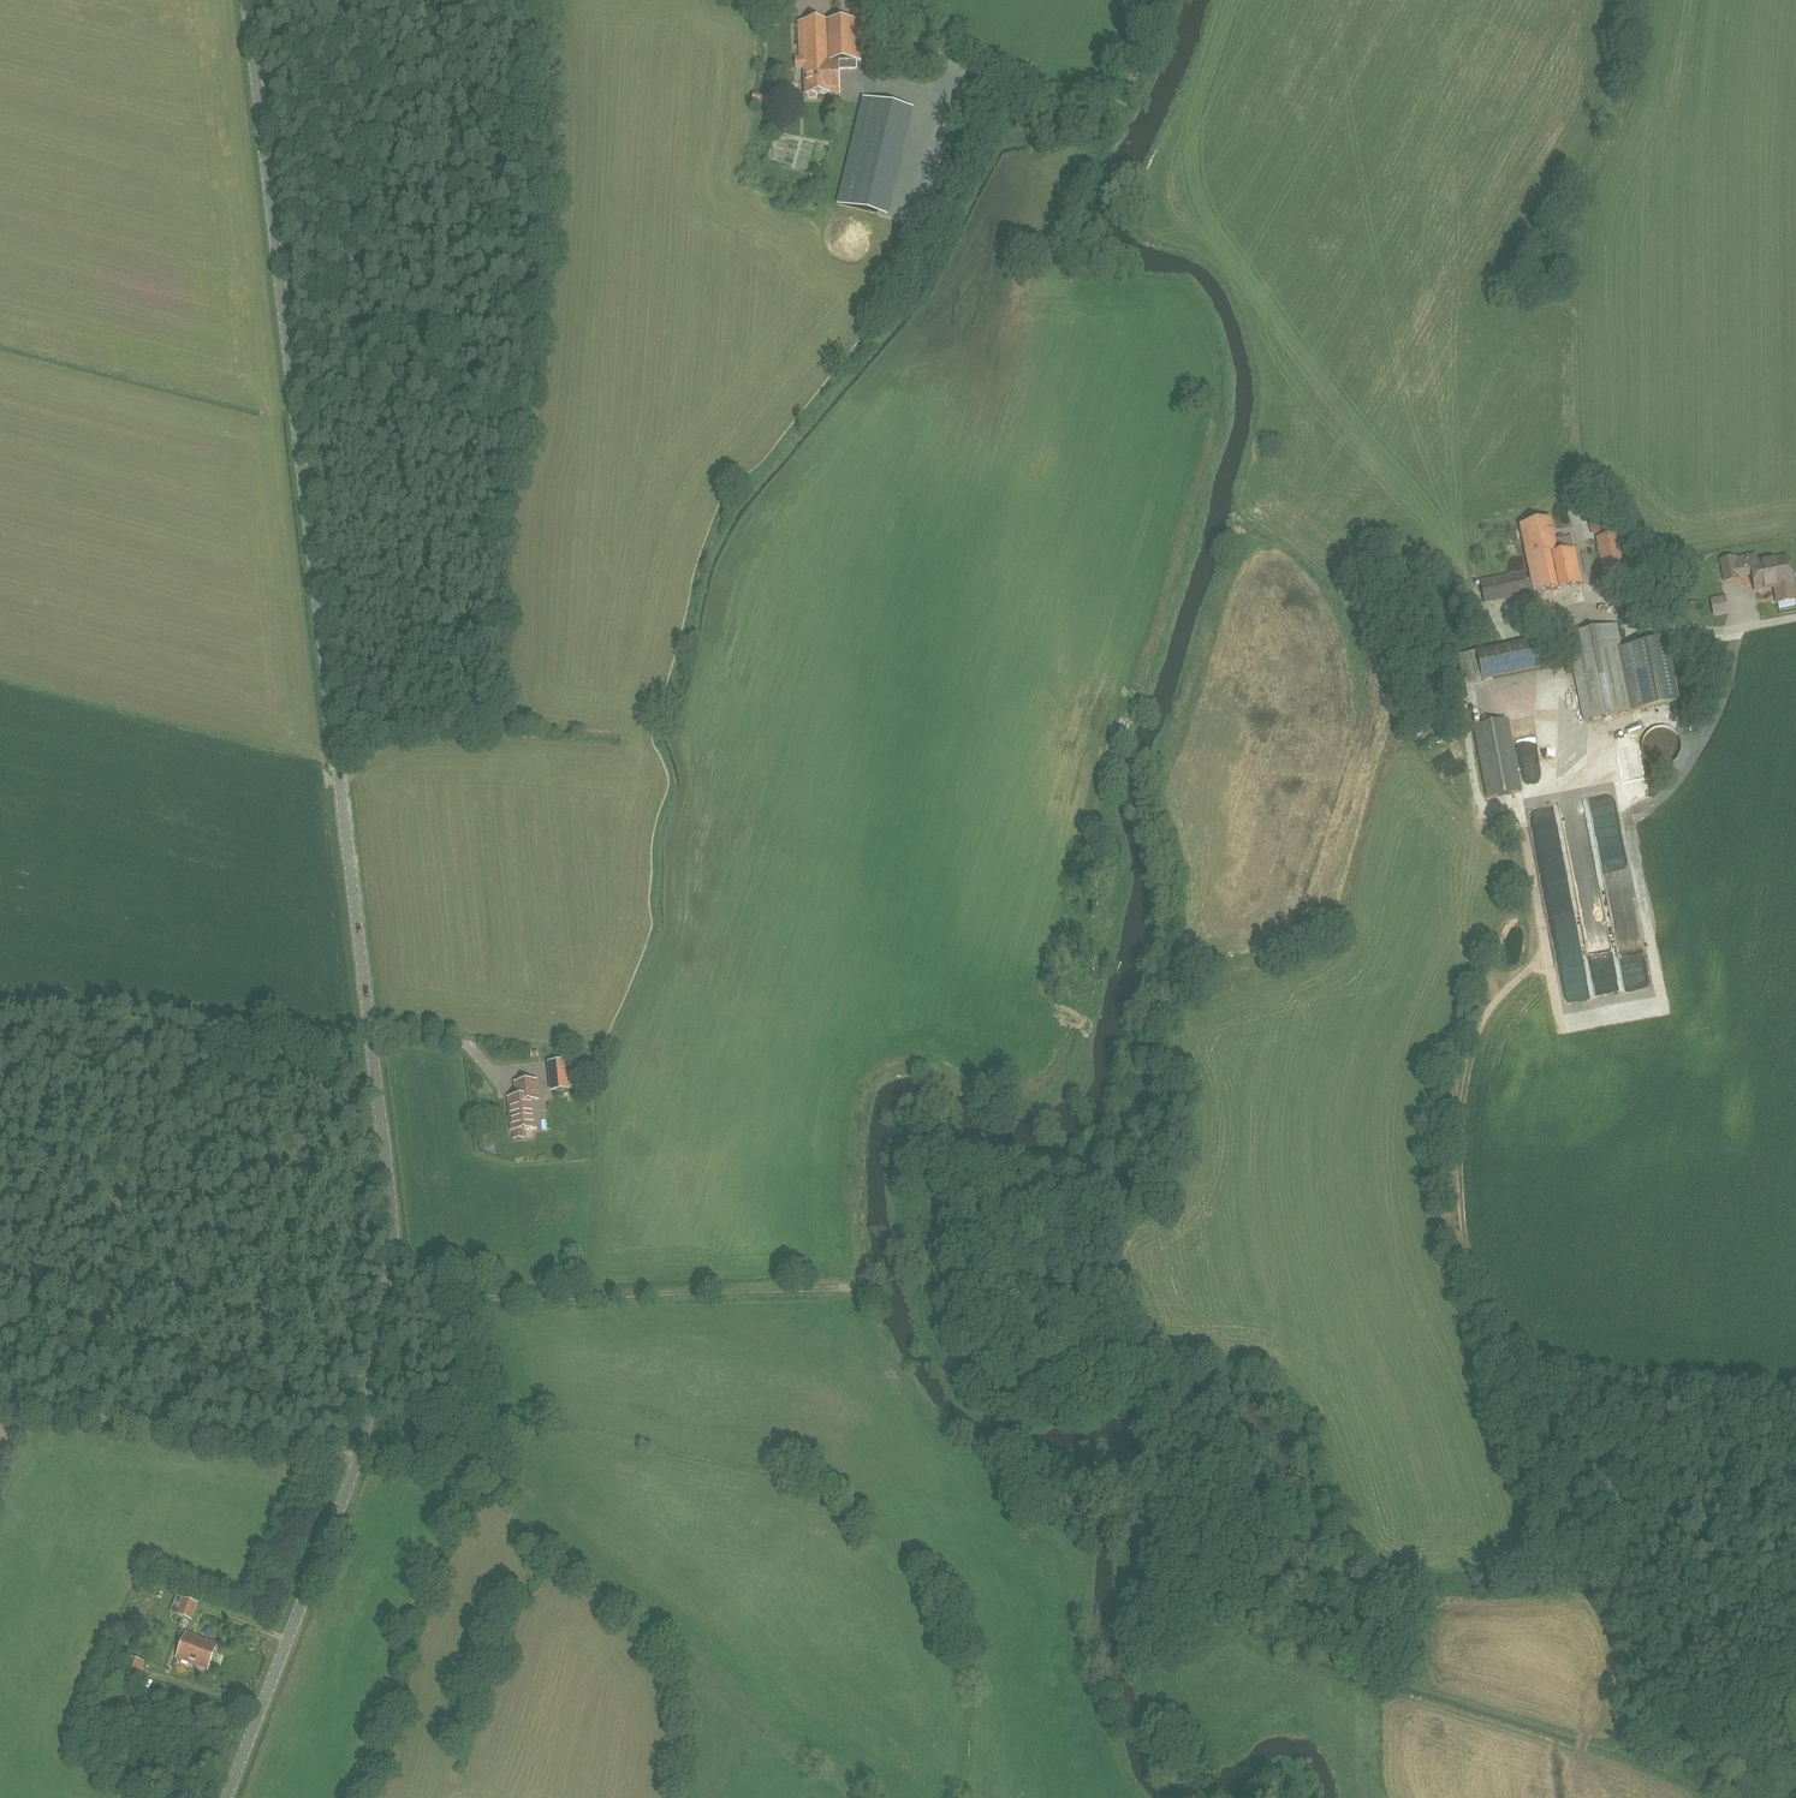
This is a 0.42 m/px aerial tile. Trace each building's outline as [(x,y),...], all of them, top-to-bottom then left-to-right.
[(796,57),(796,69),(805,69),(805,95),(840,94),(839,70),(844,70),(856,69),(856,61),(861,61),(860,21),(798,22),(799,57),(796,57)] [(872,21),(874,65),(884,65),(883,21),(872,21)] [(753,105),(772,107),(774,95),(755,92),(753,105)] [(862,97),(841,206),(894,216),(915,108),(862,97)] [(1604,516),(1590,519),(1593,536),(1608,532),(1604,516)] [(1517,526),(1531,594),(1575,585),(1565,539),(1552,541),(1548,520),(1517,526)] [(1611,539),(1594,543),(1605,587),(1621,583),(1611,539)] [(1792,563),(1758,569),(1757,559),(1731,564),(1736,591),(1756,587),(1758,601),(1795,594),(1795,583),(1792,563)] [(1477,581),(1482,604),(1525,595),(1520,572),(1477,581)] [(1711,602),(1716,619),(1732,614),(1727,598),(1711,602)] [(1613,629),(1563,639),(1580,727),(1678,708),(1666,647),(1619,656),(1613,629)] [(1464,653),(1470,685),(1543,673),(1538,640),(1464,653)] [(1521,795),(1510,725),(1479,729),(1490,800),(1521,795)] [(1678,750),(1679,747),(1678,741),(1677,737),(1675,734),(1672,731),(1669,728),(1664,726),(1660,725),(1656,725),(1652,725),(1647,727),(1644,729),(1641,731),(1638,735),(1636,739),(1635,743),(1635,748),(1635,752),(1637,756),(1638,759),(1641,763),(1645,766),(1650,767),(1654,768),(1657,769),(1662,768),(1666,766),(1669,765),(1672,762),(1675,759),(1677,754),(1678,750)] [(1611,752),(1592,755),(1598,802),(1617,800),(1611,752)] [(1605,826),(1621,822),(1618,808),(1602,812),(1605,826)] [(572,1060),(554,1062),(547,1063),(550,1092),(575,1089),(572,1060)] [(524,1138),(523,1130),(535,1128),(532,1100),(538,1100),(536,1081),(516,1083),(517,1098),(509,1098),(512,1131),(513,1131),(514,1139),(524,1138)] [(192,1621),(199,1603),(183,1597),(177,1615),(192,1621)] [(217,1645),(186,1633),(177,1657),(208,1669),(217,1645)] [(121,1662),(126,1664),(121,1678),(138,1684),(145,1662),(129,1656),(129,1654),(125,1652),(121,1662)]
